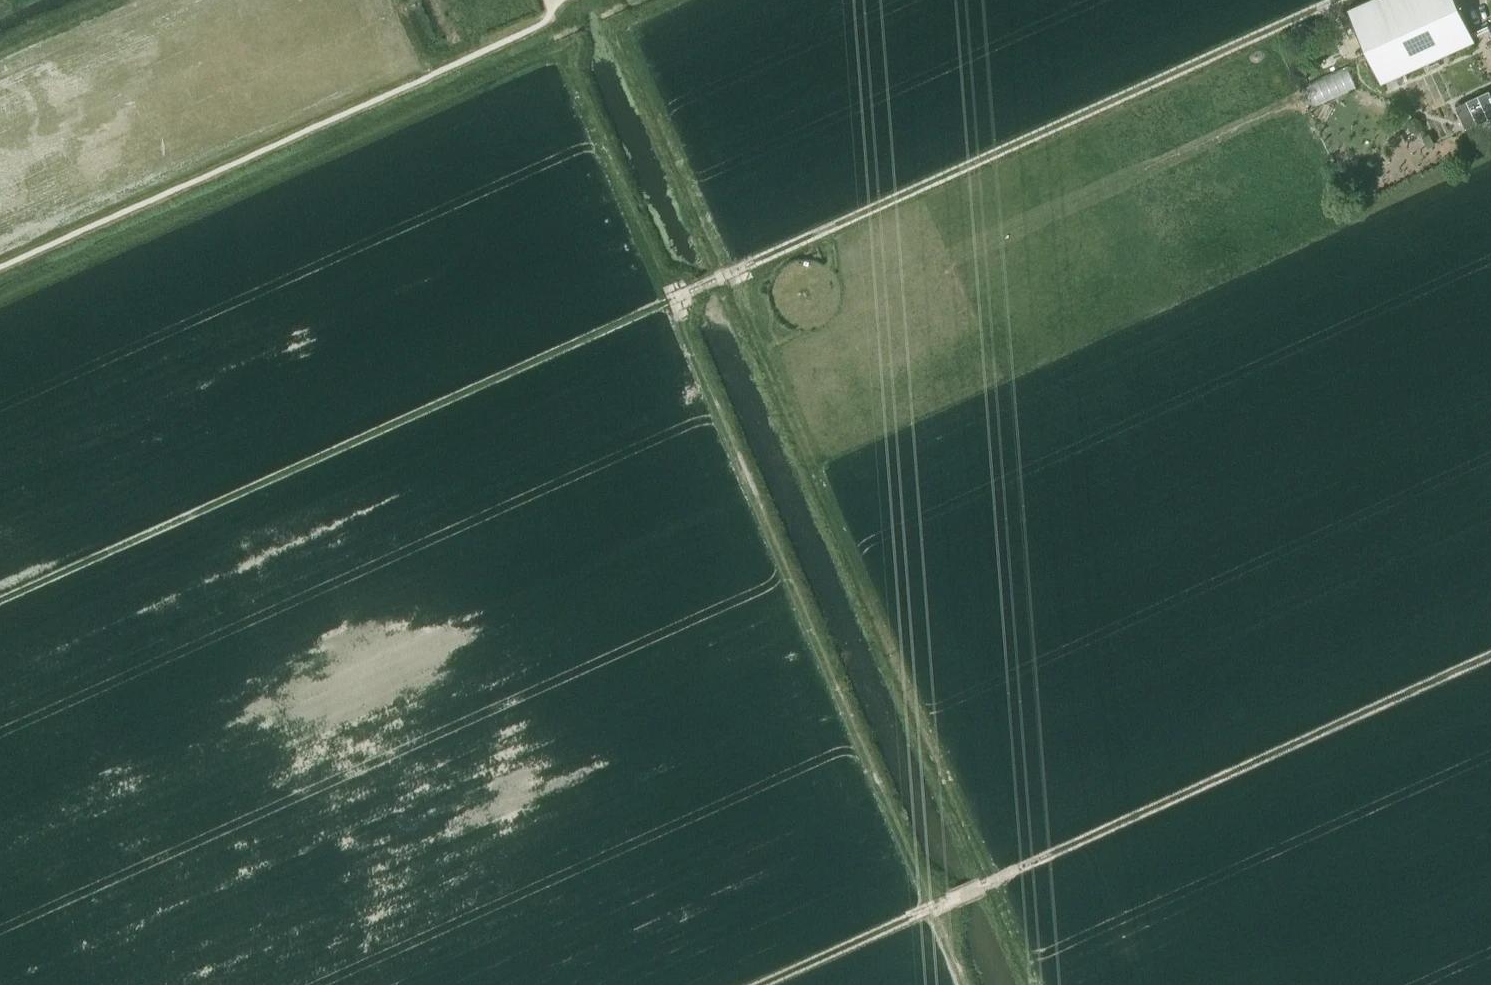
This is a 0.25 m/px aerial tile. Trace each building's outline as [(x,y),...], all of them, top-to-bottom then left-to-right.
[(1458,0),(1363,0),(1347,7),(1380,81),(1475,38),(1458,0)] [(1466,127),(1490,115),(1490,93),(1489,89),(1455,104),(1466,127)] [(1418,124),(1414,117),(1405,122),(1408,129),(1418,124)]
